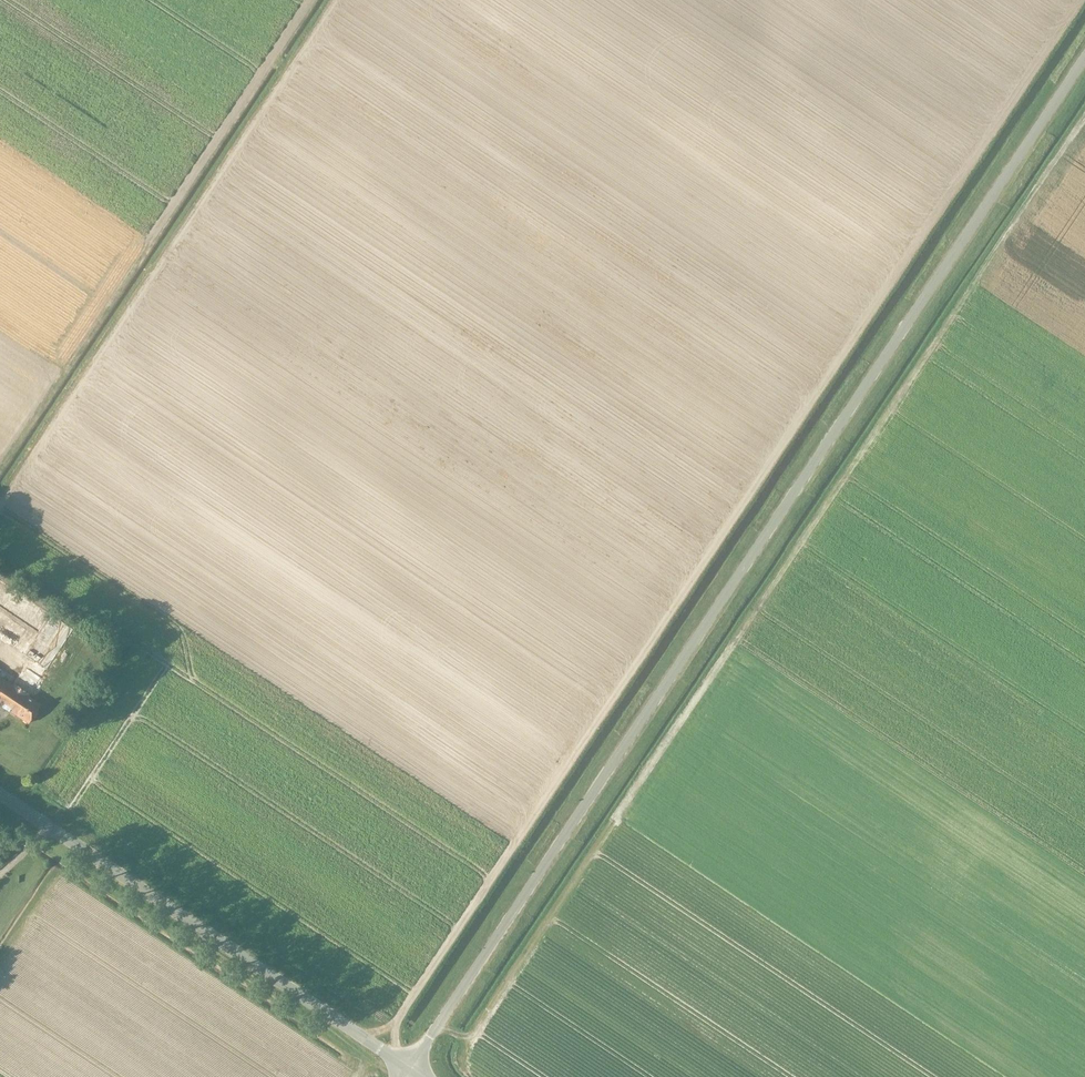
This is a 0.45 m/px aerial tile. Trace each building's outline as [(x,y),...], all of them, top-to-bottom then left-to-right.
[(5,641),(0,649),(0,658),(6,662),(24,634),(0,618),(0,638),(5,641)] [(5,696),(0,704),(16,715),(32,690),(16,679),(15,682),(0,672),(0,692),(5,696)]
